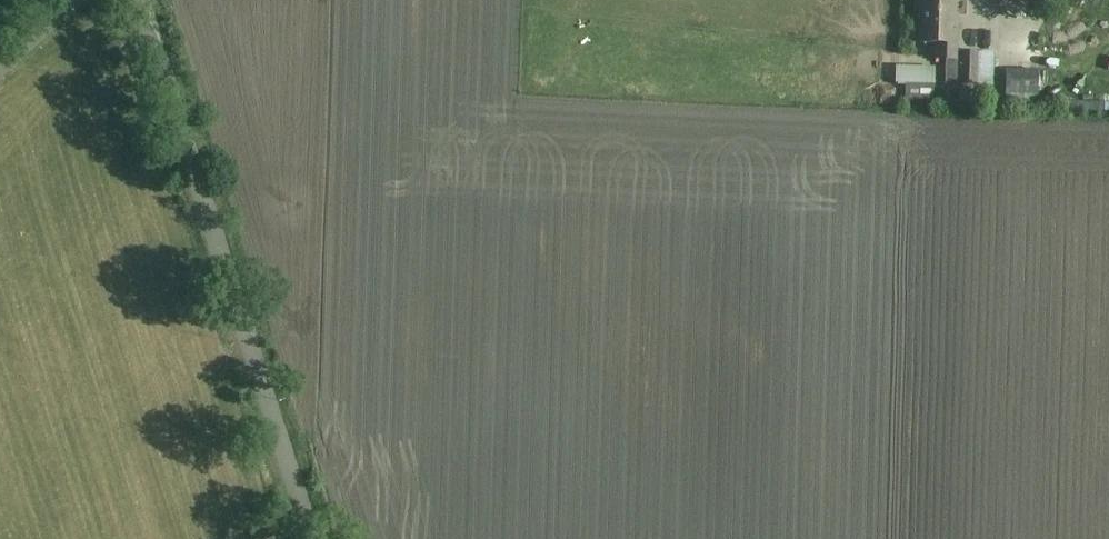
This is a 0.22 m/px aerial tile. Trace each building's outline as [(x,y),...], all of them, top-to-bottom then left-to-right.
[(945,60),(945,84),(991,86),(992,54),(955,53),(956,0),(919,0),(918,43),(935,44),(934,60),(945,60)] [(1011,90),(1041,91),(1041,75),(1011,74),(1011,90)] [(934,100),(934,90),(934,83),(905,82),(904,99),(934,100)]
